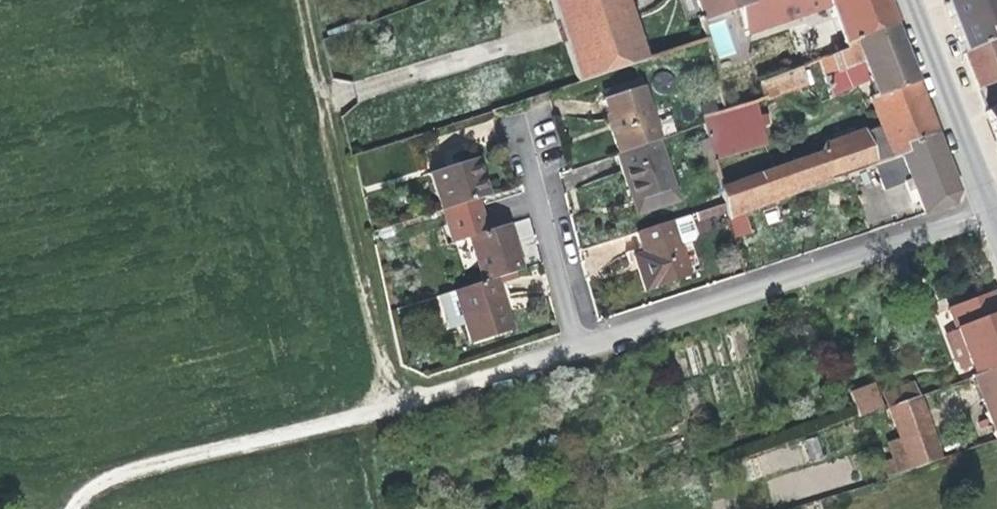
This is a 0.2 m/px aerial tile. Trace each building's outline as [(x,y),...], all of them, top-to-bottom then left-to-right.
[(577,82),(643,61),(623,0),(549,0),(577,82)] [(699,20),(735,7),(743,4),(742,0),(691,0),(699,20)] [(735,7),(744,37),(810,14),(826,1),(840,43),(893,24),(884,0),(753,0),(743,4),(735,7)] [(945,4),(962,51),(989,39),(985,28),(996,23),(996,0),(944,0),(945,4)] [(962,51),(977,90),(996,81),(996,23),(985,28),(989,39),(962,51)] [(936,135),(916,83),(902,47),(893,24),(840,43),(842,49),(835,52),(818,59),(833,98),(871,77),(878,97),(871,99),(882,129),(893,158),(907,153),(905,146),(936,135)] [(842,49),(840,43),(833,45),(835,52),(842,49)] [(757,82),(761,98),(805,81),(799,66),(757,82)] [(600,89),(603,99),(639,87),(636,77),(600,89)] [(616,155),(656,142),(657,141),(639,87),(603,99),(613,131),(609,132),(616,155)] [(700,117),(703,126),(712,160),(765,146),(752,101),(722,110),(700,117)] [(986,111),(992,129),(996,141),(996,106),(986,111)] [(874,165),(876,164),(893,158),(882,129),(863,135),(874,165)] [(727,217),(745,212),(874,165),(863,135),(824,148),(821,153),(821,157),(720,189),(724,204),(727,216),(727,217)] [(911,180),(923,215),(951,206),(957,190),(946,163),(936,135),(905,146),(907,153),(893,158),(876,164),(885,189),(911,180)] [(616,155),(615,156),(634,215),(676,202),(656,142),(616,155)] [(430,173),(441,211),(445,210),(478,200),(486,197),(474,159),(430,173)] [(446,215),(480,207),(478,200),(445,210),(446,215)] [(724,204),(695,213),(699,225),(727,216),(724,204)] [(495,280),(521,272),(506,225),(487,232),(480,207),(446,215),(453,241),(469,237),(482,283),(495,280)] [(727,217),(733,238),(750,233),(745,212),(727,217)] [(669,221),(677,245),(691,241),(693,236),(686,216),(669,221)] [(515,222),(522,242),(535,238),(528,218),(515,222)] [(669,221),(635,232),(642,253),(633,256),(645,291),(688,277),(677,245),(669,221)] [(511,332),(495,280),(482,283),(438,297),(446,323),(461,318),(464,325),(469,344),(511,332)] [(996,315),(996,306),(992,293),(946,311),(954,331),(996,315)] [(954,331),(955,332),(966,361),(958,364),(959,370),(968,367),(972,378),(996,368),(996,315),(954,331)] [(464,325),(461,318),(446,323),(448,330),(464,325)] [(966,361),(955,332),(945,336),(956,365),(958,364),(966,361)] [(972,378),(970,379),(985,419),(977,422),(981,430),(989,427),(994,442),(996,441),(996,368),(972,378)] [(872,387),(847,396),(856,420),(880,412),(872,387)] [(883,397),(887,409),(916,399),(911,387),(883,397)] [(916,399),(887,409),(899,443),(908,471),(939,461),(916,399)] [(883,465),(887,478),(908,471),(899,443),(888,447),(892,461),(883,465)]
